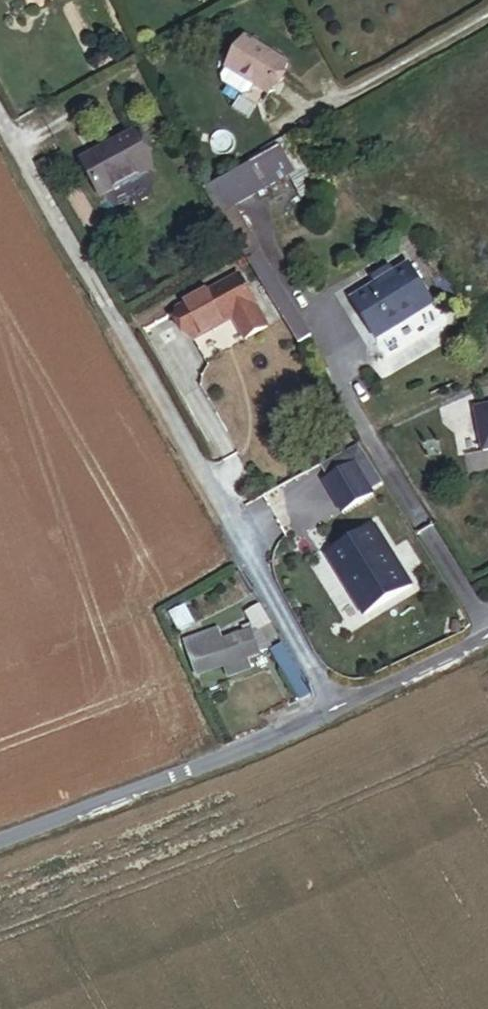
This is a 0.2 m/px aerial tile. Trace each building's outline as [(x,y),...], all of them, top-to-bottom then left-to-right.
[(274,96),(286,104),(304,72),(260,45),(236,84),(240,97),(258,107),(268,105),(274,96)] [(102,152),(120,184),(169,155),(151,124),(102,152)] [(241,225),(257,216),(299,193),(329,177),(312,149),(225,197),(241,225)] [(402,299),(417,291),(410,279),(395,288),(402,299)] [(400,351),(459,318),(437,280),(417,291),(402,299),(379,312),(400,351)] [(267,343),(286,332),(257,282),(200,315),(217,345),(255,322),(267,343)] [(481,451),(487,450),(487,400),(473,402),(481,451)] [(319,479),(341,509),(373,486),(351,456),(319,479)] [(410,517),(392,527),(407,553),(411,550),(417,562),(386,579),(402,607),(449,581),(426,541),(424,542),(410,517)] [(228,644),(195,655),(206,688),(233,679),(236,688),(270,677),(268,668),(289,661),(281,635),(287,633),(276,614),(257,620),(261,630),(250,634),(251,637),(244,639),(245,643),(229,648),(228,644)] [(316,707),(326,702),(299,654),(289,660),(316,707)]
